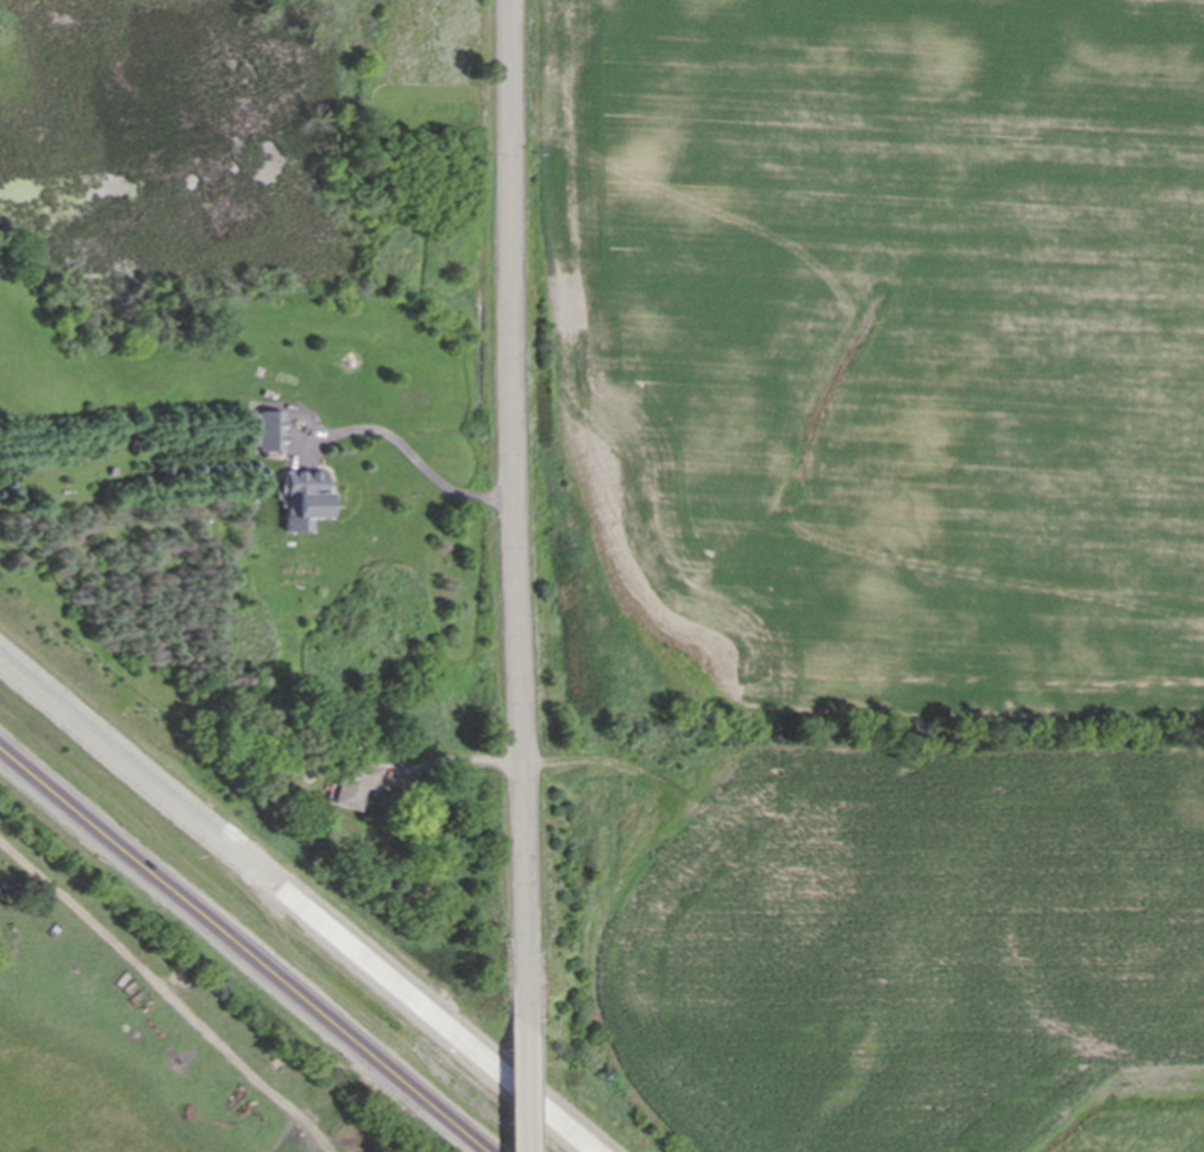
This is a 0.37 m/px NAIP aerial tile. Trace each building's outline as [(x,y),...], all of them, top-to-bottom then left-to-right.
[(287,413),(253,412),(253,450),(287,451),(287,413)] [(330,472),(288,472),(288,533),(314,533),(314,519),(329,519),(330,472)] [(365,790),(373,792),(379,769),(345,760),(333,805),(359,812),(365,790)]
